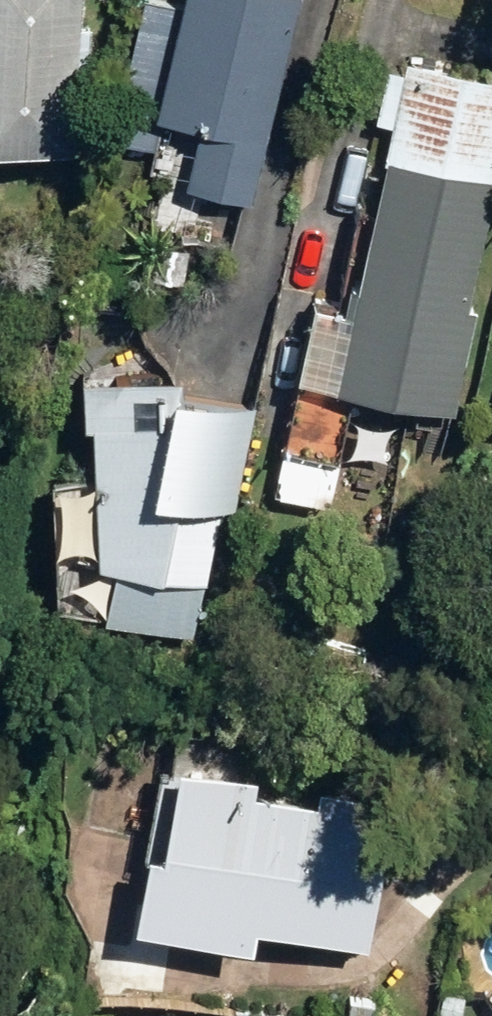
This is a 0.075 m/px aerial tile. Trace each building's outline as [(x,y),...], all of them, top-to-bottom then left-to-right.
[(77,143),(86,0),(0,0),(0,139),(77,143)] [(206,119),(192,181),(254,195),(300,0),(185,0),(185,2),(174,0),(150,0),(118,134),(158,143),(166,110),(206,119)] [(413,51),(344,373),(460,398),(481,299),(474,299),(491,218),(491,69),(413,51)] [(110,607),(194,627),(224,498),(239,501),(259,401),(187,385),(187,367),(89,367),(89,416),(99,416),(104,548),(122,552),(110,607)] [(344,452),(288,440),(278,487),(334,500),(344,452)] [(143,908),(260,932),(263,914),(373,936),(400,798),(185,755),(168,839),(157,837),(143,908)] [(441,1011),(463,1015),(468,990),(447,985),(441,1011)] [(368,994),(341,991),(338,1015),(366,1015),(368,994)]
